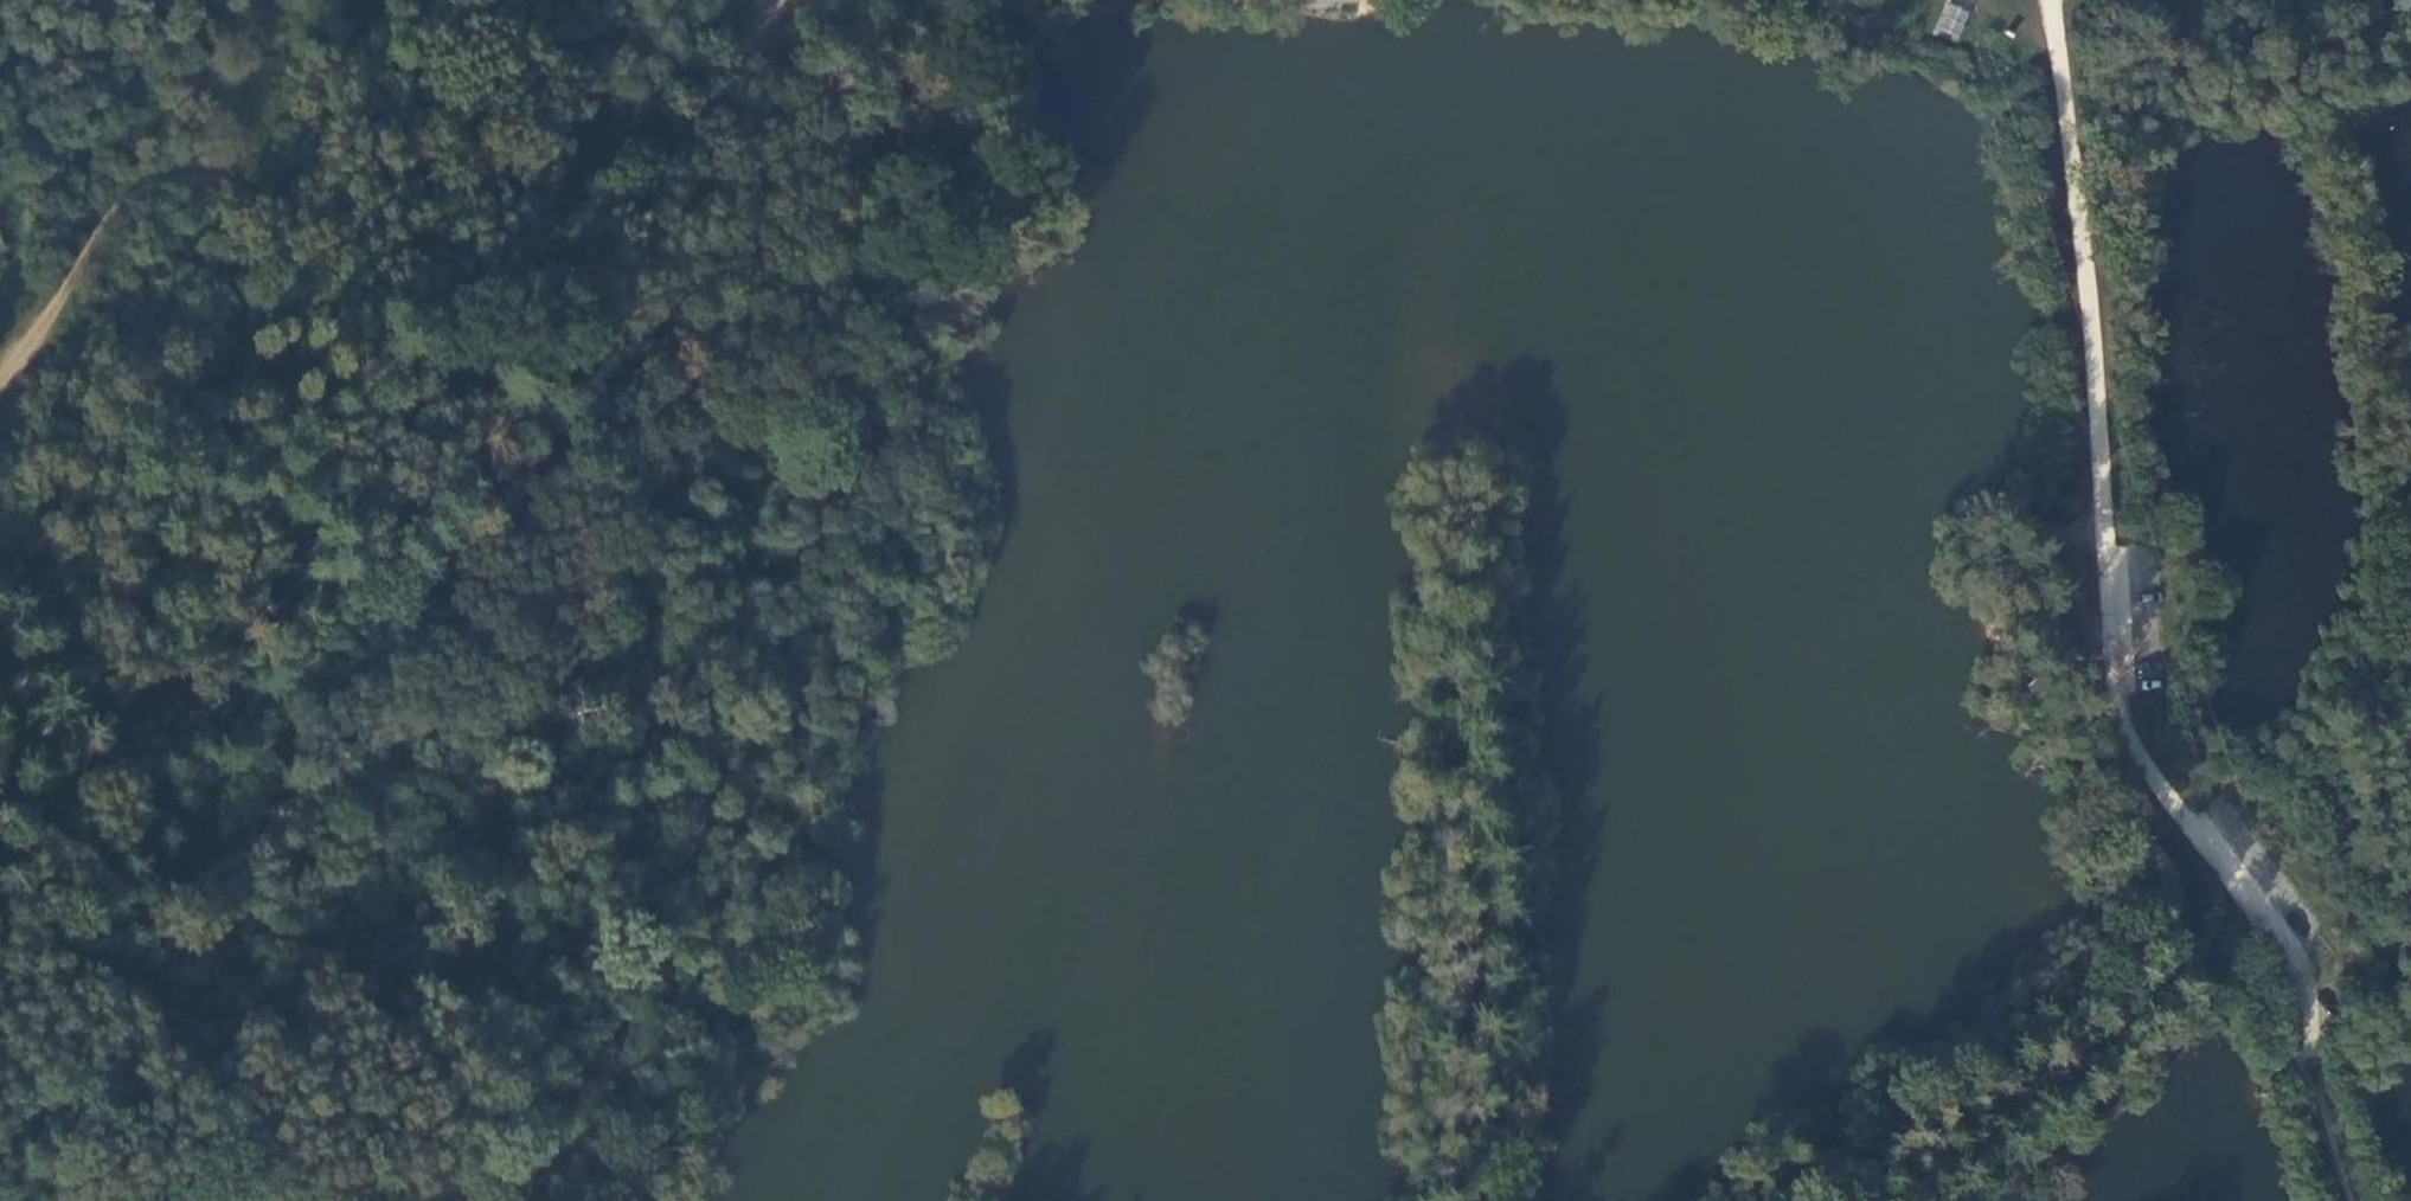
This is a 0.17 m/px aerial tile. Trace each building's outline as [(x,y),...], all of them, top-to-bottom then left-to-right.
[(1936,32),(1960,38),(1968,8),(1944,2),(1936,32)]
